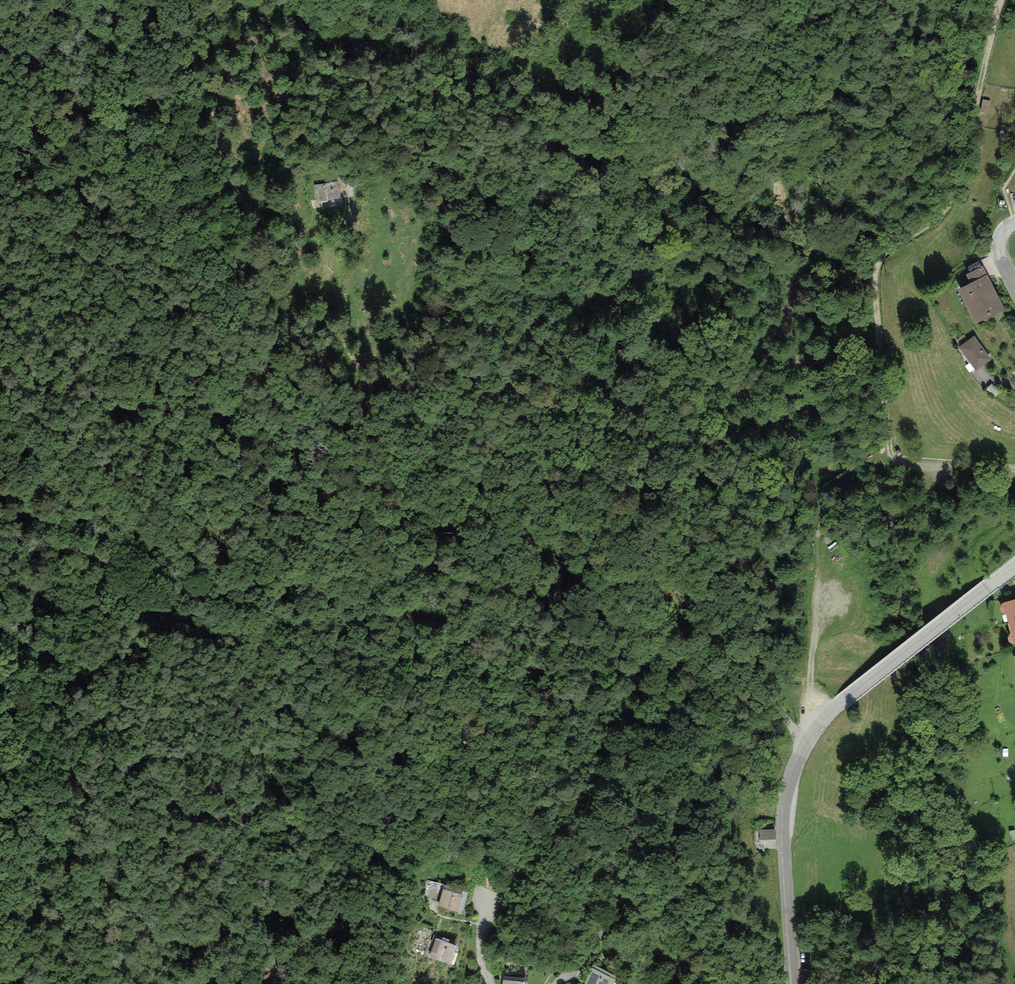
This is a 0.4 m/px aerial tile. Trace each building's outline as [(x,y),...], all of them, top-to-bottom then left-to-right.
[(991,100),(982,98),(980,112),(988,114),(991,100)] [(339,177),(310,181),(314,208),(343,204),(339,177)] [(958,289),(975,324),(1005,309),(983,265),(965,275),(969,284),(958,289)] [(974,336),(959,347),(976,371),(992,360),(974,336)] [(1014,645),(1014,599),(1002,603),(1000,607),(1001,612),(1005,614),(1011,633),(1009,634),(1008,638),(1009,642),(1012,644),(1014,644),(1014,646),(1014,645)] [(775,829),(759,830),(761,849),(776,848),(775,829)] [(467,894),(428,881),(423,895),(440,901),(439,905),(460,912),(459,913),(460,914),(467,894)] [(449,964),(456,946),(448,943),(450,939),(443,937),(441,941),(436,939),(429,956),(449,964)] [(584,983),(614,983),(618,977),(593,965),(584,983)] [(503,976),(502,983),(528,983),(528,978),(503,976)]
